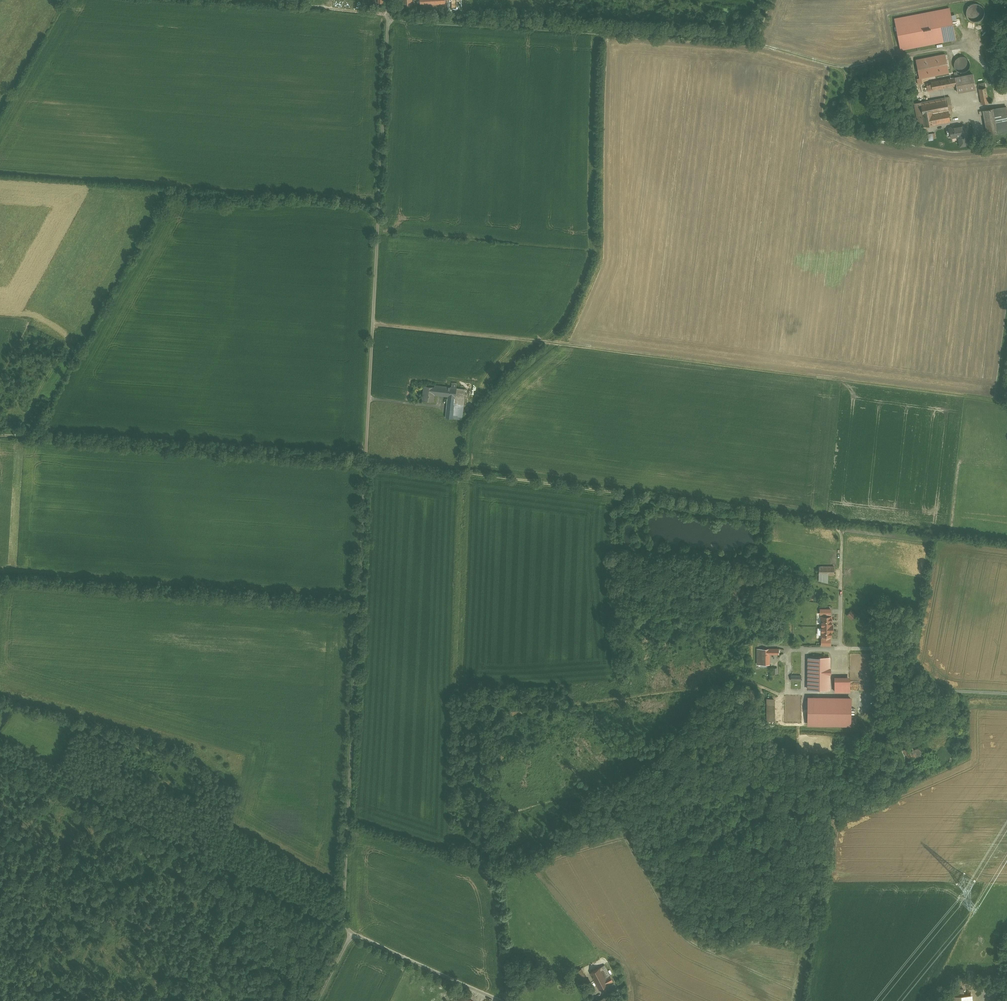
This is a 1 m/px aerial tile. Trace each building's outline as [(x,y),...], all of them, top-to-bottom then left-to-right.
[(404,11),(413,10),(412,0),(403,0),(404,11)] [(421,12),(446,10),(446,0),(420,0),(421,12)] [(59,11),(62,5),(56,1),(53,7),(59,11)] [(901,50),(959,40),(954,8),(896,17),(901,50)] [(946,54),(916,60),(919,78),(920,78),(922,78),(949,73),(946,54)] [(963,57),(962,56),(960,57),(959,57),(958,58),(957,58),(956,59),(955,60),(955,61),(955,62),(954,62),(954,63),(954,65),(954,66),(955,67),(955,68),(956,69),(956,70),(957,71),(958,71),(959,72),(960,72),(961,72),(963,72),(964,72),(965,72),(966,71),(967,71),(968,70),(968,69),(969,69),(969,68),(970,67),(970,66),(970,65),(970,64),(970,63),(970,62),(969,61),(969,60),(968,59),(967,58),(966,58),(965,57),(964,57),(963,57)] [(973,74),(955,78),(957,85),(958,92),(976,89),(973,74)] [(985,83),(978,84),(982,104),(989,103),(985,83)] [(950,97),(915,103),(919,127),(934,124),(951,121),(949,113),(953,112),(950,97)] [(994,108),(983,110),(988,135),(998,134),(998,133),(1006,132),(1006,109),(1006,107),(994,108)] [(915,119),(908,121),(910,129),(917,128),(915,119)] [(965,125),(950,128),(951,138),(959,136),(960,146),(968,145),(966,135),(967,135),(965,125)] [(435,386),(425,385),(423,400),(433,401),(434,394),(435,387),(435,386)] [(451,387),(435,385),(435,386),(435,387),(434,394),(442,395),(442,394),(448,395),(446,417),(462,419),(465,389),(457,388),(451,387)] [(830,582),(831,575),(837,575),(837,566),(821,566),(821,582),(830,582)] [(833,609),(820,609),(821,646),(833,646),(833,609)] [(852,610),(847,615),(852,620),(857,615),(852,610)] [(779,649),(757,648),(757,664),(770,664),(770,654),(779,654),(779,649)] [(831,657),(807,657),(807,689),(830,689),(831,657)] [(782,665),(776,665),(776,668),(772,668),(772,680),(782,680),(782,665)] [(850,680),(835,680),(835,691),(850,691),(850,680)] [(851,697),(807,696),(807,725),(851,726),(851,697)] [(912,746),(905,749),(906,752),(907,752),(910,759),(916,757),(912,746)] [(906,760),(901,748),(896,749),(901,762),(906,760)] [(601,969),(592,974),(597,983),(606,978),(601,969)] [(584,970),(578,973),(584,983),(590,980),(584,970)] [(606,978),(597,983),(599,989),(609,984),(606,978)] [(451,999),(455,1000),(456,1000),(461,994),(457,991),(451,999)]
